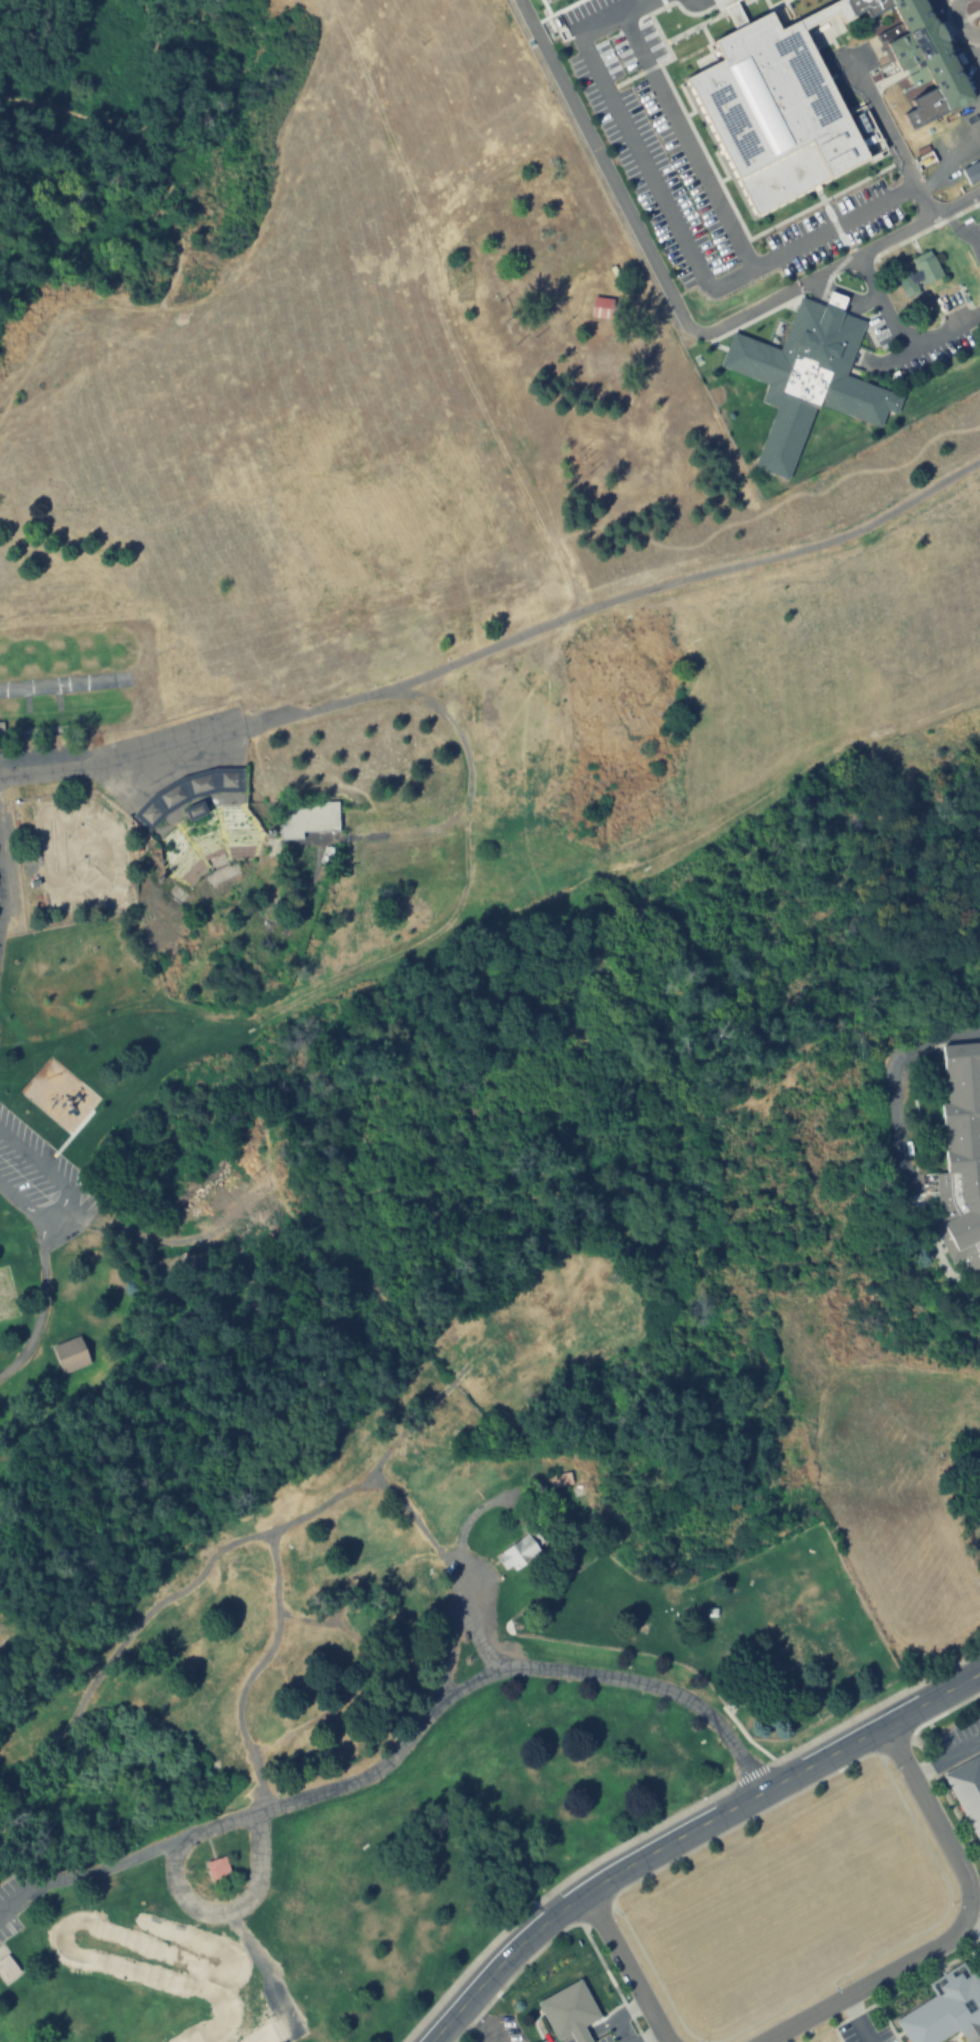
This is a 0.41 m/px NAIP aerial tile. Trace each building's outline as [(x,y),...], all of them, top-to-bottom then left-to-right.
[(847,2),(855,17),(866,11),(870,18),(893,7),(907,34),(888,43),(916,99),(912,101),(916,110),(905,116),(912,131),(975,100),(947,42),(949,41),(940,23),(937,24),(925,0),(851,0),(847,2)] [(754,217),(826,180),(828,184),(868,163),(801,35),(796,26),(779,34),(769,17),(711,47),(720,65),(684,84),(754,217)] [(906,267),(894,273),(906,296),(918,290),(914,283),(920,281),(922,285),(942,275),(930,250),(910,259),(916,271),(909,274),(906,267)] [(932,299),(940,314),(951,308),(943,293),(932,299)] [(610,319),(610,298),(592,298),(592,319),(610,319)] [(253,856),(254,825),(243,802),(243,768),(209,767),(131,805),(144,834),(163,834),(178,827),(181,827),(200,865),(194,868),(199,870),(214,870),(233,861),(243,861),(253,856)] [(277,804),(279,839),(300,838),(300,830),(337,828),(336,801),(277,804)] [(943,1045),(947,1102),(941,1102),(947,1172),(935,1173),(938,1203),(942,1213),(929,1220),(952,1263),(963,1257),(972,1271),(979,1266),(979,1043),(943,1045)] [(51,1345),(60,1373),(90,1363),(81,1335),(51,1345)] [(550,1489),(572,1484),(570,1471),(547,1476),(550,1489)] [(495,1556),(508,1575),(541,1551),(536,1544),(538,1543),(530,1531),(495,1556)] [(979,1844),(979,1758),(978,1754),(942,1774),(979,1844)] [(204,1862),(211,1882),(231,1875),(224,1855),(204,1862)] [(6,1983),(20,1973),(8,1955),(0,1960),(0,1974),(6,1983)] [(909,2041),(940,2041),(960,2029),(966,2038),(966,2041),(979,2041),(979,1971),(970,1971),(964,1963),(929,1984),(935,1995),(896,2020),(909,2041)] [(557,2040),(570,2033),(574,2041),(575,2041),(591,2041),(587,2034),(583,2027),(601,2018),(580,1980),(537,2003),(557,2040)]
